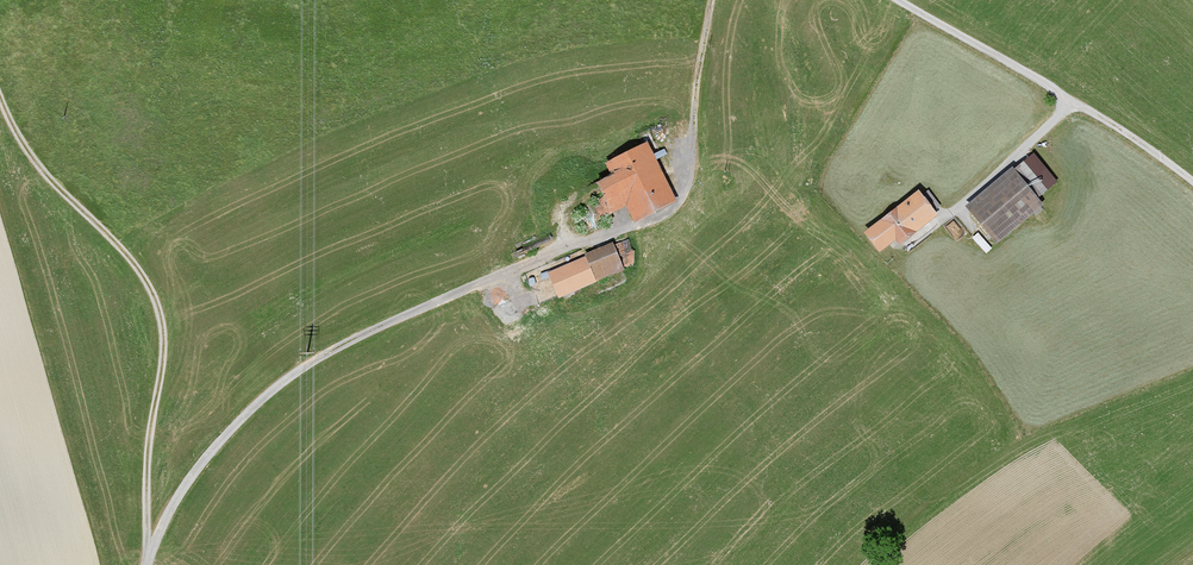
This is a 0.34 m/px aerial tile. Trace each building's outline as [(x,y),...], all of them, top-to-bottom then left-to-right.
[(611,215),(625,208),(633,224),(675,203),(645,144),(604,165),(610,176),(595,184),(611,215)] [(965,209),(996,245),(1043,206),(1038,201),(1049,192),(1025,164),(1014,173),(1012,170),(965,209)] [(937,215),(917,190),(863,233),(880,255),(896,242),(898,245),(937,215)] [(547,273),(558,299),(623,273),(612,245),(583,256),(584,258),(547,273)]
